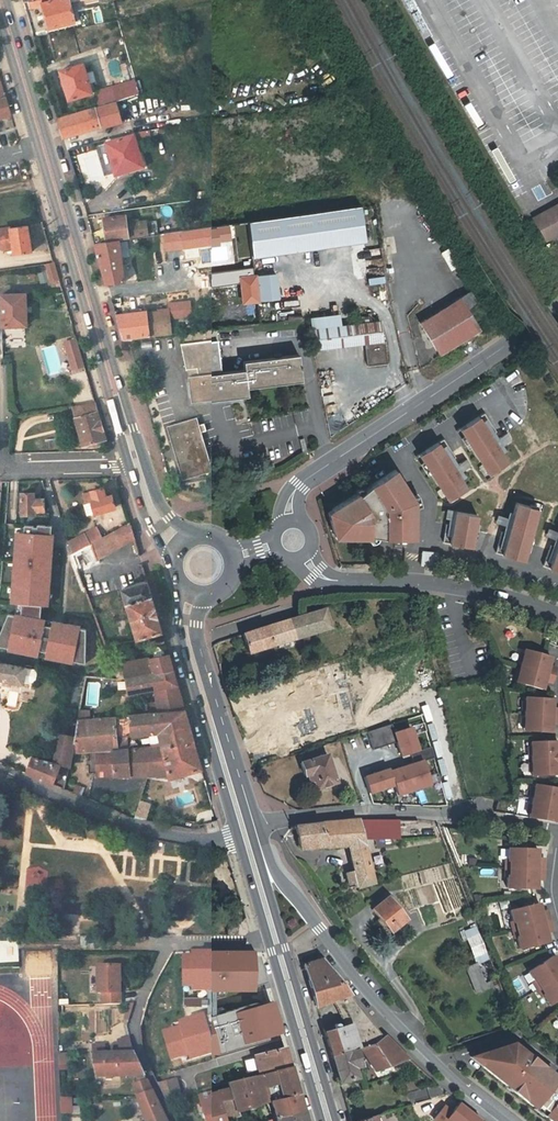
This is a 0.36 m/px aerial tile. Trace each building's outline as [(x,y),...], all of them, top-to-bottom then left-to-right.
[(33,1),(30,2),(31,8),(43,7),(42,4),(41,0),(40,0),(38,0),(33,1)] [(69,0),(58,0),(42,4),(43,7),(49,30),(75,23),(70,2),(69,0)] [(118,34),(125,32),(123,20),(115,22),(118,34)] [(127,44),(143,41),(141,33),(125,36),(127,44)] [(84,65),(61,72),(70,101),(93,94),(84,65)] [(135,80),(112,87),(116,102),(117,102),(140,95),(135,80)] [(101,107),(116,102),(112,87),(97,92),(101,107)] [(10,115),(5,97),(0,98),(0,119),(10,115)] [(91,131),(100,128),(102,128),(102,129),(123,123),(117,102),(116,102),(101,107),(100,107),(96,108),(91,110),(58,119),(63,139),(91,131)] [(134,135),(106,143),(116,176),(143,168),(134,135)] [(546,233),(557,226),(557,194),(531,209),(546,233)] [(119,240),(146,237),(144,221),(126,223),(125,216),(103,219),(104,229),(102,229),(102,233),(98,234),(99,243),(119,240)] [(0,231),(0,249),(14,247),(16,255),(32,253),(28,226),(0,231)] [(91,234),(94,244),(99,243),(98,234),(102,233),(102,229),(100,230),(91,234)] [(227,230),(205,231),(207,259),(228,258),(227,230)] [(250,237),(254,270),(263,269),(259,236),(250,237)] [(94,244),(100,263),(106,285),(124,283),(119,240),(99,243),(94,244)] [(59,280),(54,263),(45,264),(50,282),(59,280)] [(255,276),(258,301),(278,299),(275,273),(255,276)] [(243,303),(258,301),(255,276),(240,277),(243,303)] [(419,323),(439,355),(477,331),(471,320),(481,314),(468,293),(419,323)] [(1,296),(2,315),(0,315),(0,327),(27,326),(26,295),(1,296)] [(168,310),(116,316),(123,341),(171,335),(168,310)] [(311,318),(312,330),(342,326),(340,315),(311,318)] [(312,330),(314,349),(365,343),(383,341),(380,321),(370,322),(357,324),(342,326),(312,330)] [(188,370),(189,377),(192,403),(247,395),(247,388),(301,380),(298,355),(243,362),(244,369),(221,372),(220,365),(222,365),(217,329),(183,334),(185,344),(181,344),(187,371),(188,370)] [(64,343),(68,357),(78,353),(74,340),(64,343)] [(365,343),(367,365),(387,363),(385,341),(365,343)] [(68,357),(72,369),(82,366),(78,353),(68,357)] [(76,420),(74,420),(77,429),(82,447),(91,444),(100,442),(106,440),(102,429),(100,421),(95,403),(91,403),(73,407),(76,420)] [(493,429),(487,420),(483,414),(474,420),(459,429),(459,430),(463,437),(471,449),(487,475),(495,470),(506,463),(500,453),(489,436),(493,434),(495,433),(493,429)] [(200,429),(197,420),(197,418),(190,420),(167,427),(168,429),(183,481),(213,472),(200,429)] [(493,434),(489,436),(500,453),(503,451),(501,447),(510,441),(505,434),(496,440),(493,434)] [(463,437),(460,439),(468,451),(471,449),(463,437)] [(430,475),(446,501),(454,496),(465,489),(459,479),(448,462),(452,460),(454,458),(443,440),(418,455),(422,463),(430,475)] [(452,460),(448,462),(459,479),(463,477),(460,472),(469,467),(464,460),(456,465),(452,460)] [(422,463),(419,465),(427,477),(430,475),(422,463)] [(337,533),(339,539),(368,539),(369,539),(369,537),(376,538),(384,539),(413,539),(414,508),(414,506),(412,498),(411,497),(394,470),(369,486),(363,491),(358,496),(356,494),(331,510),(333,516),(328,520),(332,533),(337,533)] [(91,515),(100,512),(116,508),(112,496),(106,498),(102,488),(100,488),(91,491),(83,494),(86,503),(83,504),(87,516),(91,515)] [(34,493),(20,494),(21,514),(35,514),(34,512),(44,511),(44,499),(34,500),(34,493)] [(416,495),(411,497),(412,498),(414,506),(414,508),(420,506),(416,495)] [(500,533),(494,554),(522,562),(525,553),(528,540),(537,511),(528,508),(515,505),(512,516),(506,535),(502,534),(500,533)] [(448,520),(447,525),(451,526),(454,513),(454,511),(446,510),(444,519),(448,520)] [(445,525),(441,543),(470,548),(472,540),(474,525),(476,517),(454,513),(451,526),(447,525),(445,525)] [(504,527),(502,534),(506,535),(512,516),(508,515),(507,519),(496,516),(494,524),(504,527)] [(91,587),(95,586),(93,579),(100,577),(103,576),(100,567),(98,560),(100,558),(135,539),(130,522),(103,537),(91,544),(90,544),(84,535),(68,543),(71,554),(76,567),(84,589),(91,587)] [(103,537),(100,533),(96,528),(91,531),(84,535),(90,544),(91,544),(103,537)] [(552,548),(556,549),(557,543),(557,531),(557,534),(547,530),(544,538),(554,541),(552,548)] [(541,567),(557,574),(557,543),(556,549),(552,548),(549,547),(541,567)] [(421,553),(419,567),(433,568),(435,555),(421,553)] [(76,567),(71,554),(67,556),(41,565),(45,577),(76,567)] [(137,640),(162,632),(147,581),(122,589),(137,640)] [(322,610),(296,618),(240,635),(247,656),(301,638),(304,647),(311,645),(310,641),(315,640),(313,635),(329,630),(322,610)] [(43,653),(47,654),(52,623),(48,622),(43,653)] [(48,660),(85,665),(90,627),(53,622),(48,660)] [(517,678),(515,683),(542,690),(544,682),(551,684),(555,668),(548,666),(550,658),(524,651),(522,656),(523,656),(522,662),(521,662),(518,672),(519,672),(518,678),(517,678)] [(125,679),(173,669),(169,655),(122,664),(122,668),(113,669),(117,680),(125,679)] [(0,663),(0,680),(2,681),(2,686),(11,687),(12,682),(23,684),(26,668),(0,663)] [(185,711),(173,669),(125,679),(128,695),(154,689),(158,713),(185,711)] [(523,732),(550,733),(551,725),(557,725),(557,709),(552,709),(552,700),(525,698),(524,704),(525,704),(525,710),(524,710),(523,720),(525,720),(524,727),(523,726),(523,732)] [(100,752),(117,750),(116,739),(125,737),(141,736),(149,734),(189,727),(185,711),(158,713),(100,718),(91,718),(78,720),(75,737),(72,754),(91,752),(96,752),(100,752)] [(372,748),(394,741),(389,724),(367,731),(372,748)] [(394,729),(399,756),(419,752),(414,726),(394,729)] [(151,748),(194,743),(189,727),(149,734),(151,748)] [(25,773),(65,790),(72,754),(75,737),(59,734),(54,762),(32,755),(25,773)] [(116,739),(117,750),(126,750),(125,737),(116,739)] [(202,769),(194,743),(151,748),(147,748),(151,758),(144,761),(148,774),(148,777),(169,777),(170,779),(202,769)] [(531,778),(557,777),(557,752),(557,743),(530,744),(530,749),(531,749),(532,756),(530,756),(531,766),(532,766),(532,772),(531,772),(531,778)] [(100,752),(96,752),(96,776),(100,776),(148,777),(148,774),(144,761),(151,758),(147,748),(126,750),(117,750),(100,752)] [(335,783),(326,756),(300,764),(304,777),(309,776),(315,790),(335,783)] [(425,758),(363,774),(368,793),(395,786),(397,794),(431,786),(425,758)] [(529,818),(556,823),(557,814),(557,815),(557,790),(534,786),(533,791),(535,791),(533,797),(532,797),(531,807),(532,807),(531,813),(530,813),(529,818)] [(148,819),(150,802),(139,801),(137,818),(148,819)] [(322,824),(294,828),(298,846),(326,843),(327,849),(346,847),(353,873),(345,875),(348,886),(356,883),(357,888),(373,885),(361,840),(356,821),(322,824)] [(398,822),(356,821),(361,840),(398,840),(398,822)] [(509,861),(509,869),(544,870),(545,859),(538,859),(538,850),(525,850),(525,851),(521,851),(521,850),(508,849),(508,861),(509,861)] [(544,870),(509,869),(509,877),(507,877),(507,889),(520,889),(520,888),(524,888),(524,889),(537,890),(537,880),(544,881),(544,870)] [(406,921),(387,898),(372,910),(391,933),(406,921)] [(515,923),(516,930),(550,921),(548,911),(542,913),(539,904),(527,907),(527,909),(523,909),(523,908),(510,911),(513,922),(513,923),(515,923)] [(517,939),(519,949),(532,946),(532,945),(536,944),(536,945),(549,942),(547,933),(553,932),(550,921),(516,930),(518,937),(517,938),(517,939)] [(227,923),(227,936),(237,936),(237,924),(227,923)] [(487,954),(479,934),(466,939),(474,959),(487,954)] [(257,955),(253,956),(254,960),(240,964),(241,968),(244,978),(250,998),(268,993),(264,978),(261,968),(257,955)] [(557,977),(557,963),(554,956),(543,963),(539,965),(535,968),(528,972),(532,978),(534,982),(535,983),(536,982),(540,988),(557,977)] [(304,968),(307,978),(316,1008),(332,1003),(344,1028),(352,1025),(366,1017),(335,978),(327,968),(320,960),(303,965),(304,968)] [(477,964),(466,968),(470,978),(476,994),(493,988),(491,982),(485,984),(483,978),(479,968),(477,964)] [(121,978),(121,969),(121,965),(98,965),(98,969),(99,978),(99,993),(104,992),(104,1004),(121,1004),(121,978)] [(540,988),(544,995),(543,995),(543,996),(549,1006),(557,1000),(557,977),(540,988)] [(158,981),(150,995),(157,998),(160,992),(159,991),(163,983),(158,981)] [(534,982),(532,983),(537,991),(540,988),(536,982),(535,983),(534,982)] [(342,1039),(347,1052),(356,1049),(359,1048),(373,1044),(382,1037),(366,1017),(352,1025),(344,1028),(348,1037),(342,1039)] [(331,1056),(347,1052),(342,1039),(348,1037),(344,1028),(340,1029),(339,1027),(337,1025),(336,1025),(335,1026),(333,1027),(334,1031),(330,1032),(329,1028),(323,1029),(331,1056)] [(383,1036),(382,1037),(373,1044),(388,1066),(408,1060),(383,1036)] [(118,1040),(121,1053),(134,1053),(130,1037),(118,1040)] [(534,1056),(532,1059),(526,1054),(528,1051),(520,1044),(518,1047),(512,1042),(475,1054),(486,1063),(485,1064),(511,1085),(515,1088),(537,1106),(537,1105),(547,1113),(546,1113),(555,1120),(557,1120),(557,1075),(534,1056)] [(100,1045),(92,1045),(93,1054),(105,1054),(104,1044),(100,1045)] [(373,1044),(359,1048),(375,1072),(388,1066),(373,1044)] [(290,1067),(285,1048),(254,1056),(260,1075),(256,1076),(259,1090),(265,1088),(279,1085),(275,1072),(290,1067)] [(356,1049),(347,1052),(331,1056),(339,1084),(357,1079),(354,1069),(361,1068),(356,1049)] [(528,1051),(526,1054),(532,1059),(534,1056),(536,1054),(529,1050),(528,1051)] [(134,1084),(149,1084),(134,1053),(121,1053),(105,1054),(100,1054),(93,1054),(97,1077),(100,1077),(135,1076),(135,1079),(132,1080),(134,1084)] [(61,1055),(61,1065),(72,1065),(72,1055),(61,1055)] [(298,1094),(290,1067),(275,1072),(279,1085),(265,1088),(269,1102),(270,1102),(298,1094)] [(256,1076),(228,1083),(230,1088),(233,1100),(219,1102),(222,1115),(224,1120),(239,1116),(237,1111),(263,1104),(259,1090),(256,1076)] [(177,1078),(158,1083),(166,1099),(181,1095),(177,1078)] [(149,1084),(134,1084),(138,1096),(153,1093),(149,1084)] [(224,1120),(222,1115),(219,1102),(233,1100),(230,1088),(200,1097),(207,1120),(224,1120)] [(265,1088),(259,1090),(263,1104),(269,1102),(265,1088)] [(428,1097),(425,1088),(408,1092),(411,1102),(428,1097)] [(146,1120),(167,1120),(166,1120),(153,1093),(138,1096),(146,1120)] [(303,1112),(298,1094),(270,1102),(275,1118),(303,1112)] [(72,1115),(71,1099),(62,1100),(62,1115),(72,1115)] [(452,1110),(444,1103),(434,1117),(438,1120),(479,1120),(482,1118),(459,1101),(452,1110)] [(537,1106),(536,1107),(545,1115),(546,1113),(547,1113),(537,1105),(537,1106)] [(266,1120),(306,1120),(303,1112),(275,1118),(266,1120)]
